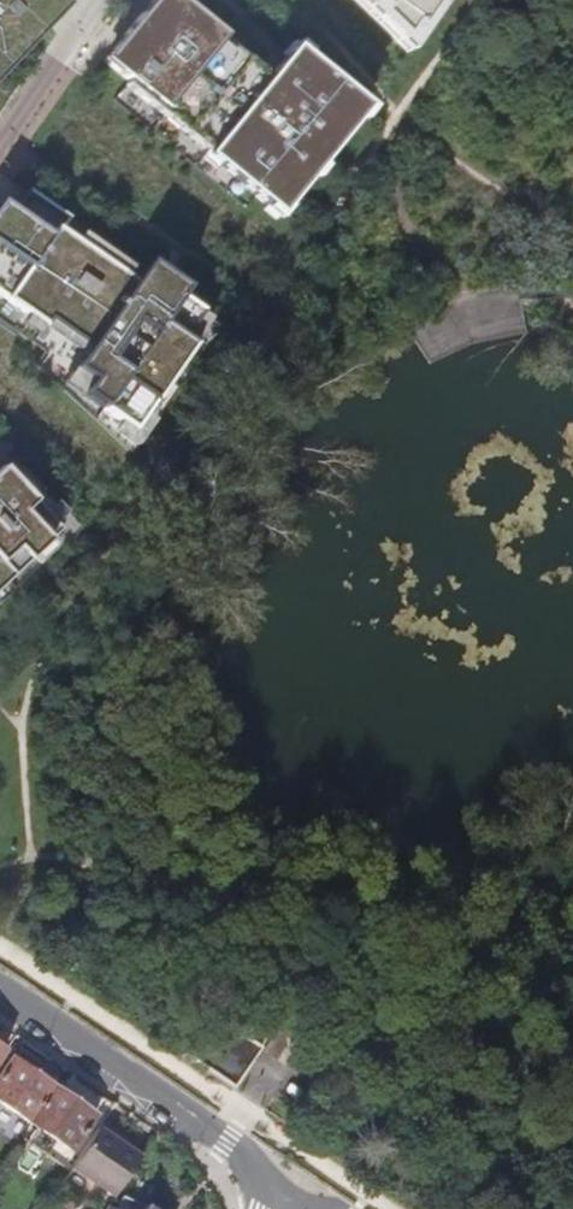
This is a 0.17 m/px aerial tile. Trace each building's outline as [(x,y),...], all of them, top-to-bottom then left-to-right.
[(62,0),(0,0),(0,64),(62,0)] [(127,81),(209,148),(206,151),(268,202),(279,188),(291,198),(369,103),(305,52),(296,63),(284,54),(269,72),(223,34),(226,30),(189,0),(151,0),(114,46),(125,55),(117,66),(130,77),(127,81)] [(424,34),(446,0),(370,0),(424,34)] [(293,42),(284,54),(296,63),(305,52),(293,42)] [(125,55),(114,46),(105,56),(117,66),(125,55)] [(279,188),(268,202),(280,211),(291,198),(279,188)] [(98,242),(24,189),(10,209),(1,203),(0,205),(0,297),(42,326),(47,320),(86,347),(72,368),(89,381),(81,393),(128,426),(130,428),(189,344),(181,338),(199,313),(176,297),(139,270),(130,282),(90,254),(98,242)] [(145,262),(139,270),(176,297),(182,288),(145,262)] [(0,467),(0,587),(60,530),(0,467)] [(204,1008),(177,1048),(228,1082),(255,1042),(204,1008)] [(29,1118),(53,1083),(12,1055),(0,1073),(0,1098),(29,1118)] [(94,1110),(53,1083),(29,1118),(69,1145),(94,1110)] [(69,1167),(109,1195),(137,1154),(97,1127),(69,1167)]
